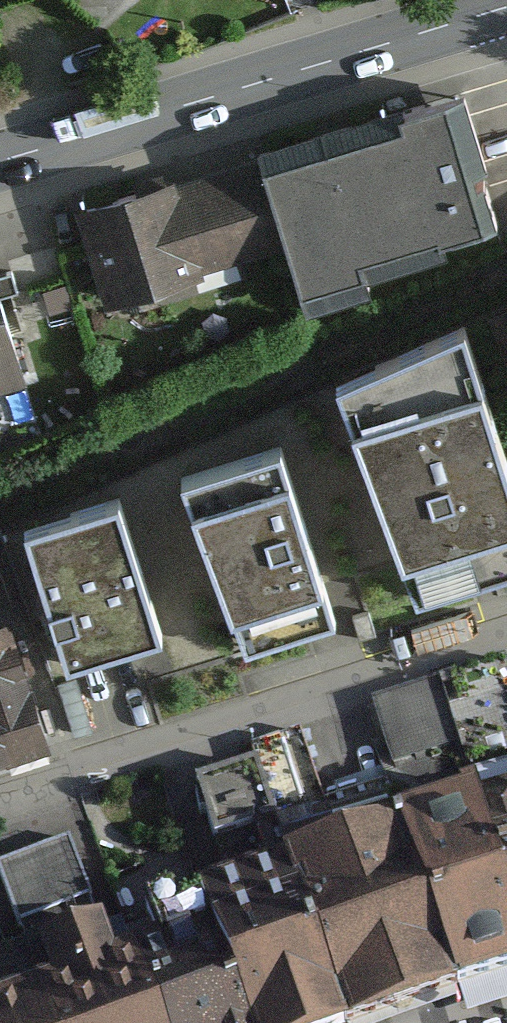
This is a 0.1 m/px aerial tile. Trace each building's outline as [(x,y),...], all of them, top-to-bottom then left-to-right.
[(453,109),(269,164),(294,248),(315,316),(379,297),(368,260),(488,223),(453,109)] [(269,164),(94,217),(119,301),(294,248),(269,164)] [(15,370),(0,311),(0,374),(15,370)] [(348,388),(422,600),(506,570),(506,452),(468,336),(348,388)] [(286,454),(198,485),(256,653),(344,623),(286,454)] [(130,504),(31,535),(73,666),(172,635),(130,504)] [(60,750),(21,626),(0,633),(0,769),(60,750)] [(441,684),(506,896),(506,663),(441,684)] [(394,800),(453,987),(506,970),(506,896),(441,684),(379,703),(408,796),(394,800)] [(261,776),(299,891),(343,1022),(352,1022),(453,987),(394,800),(333,819),(313,759),(261,776)] [(28,924),(101,896),(77,834),(4,863),(28,924)] [(212,924),(222,950),(250,1022),(343,1022),(299,891),(212,924)] [(26,944),(40,983),(54,1022),(164,1022),(147,978),(143,963),(118,972),(99,918),(26,944)] [(164,1022),(250,1022),(222,950),(147,978),(164,1022)] [(40,983),(0,996),(0,1022),(54,1022),(40,983)]
